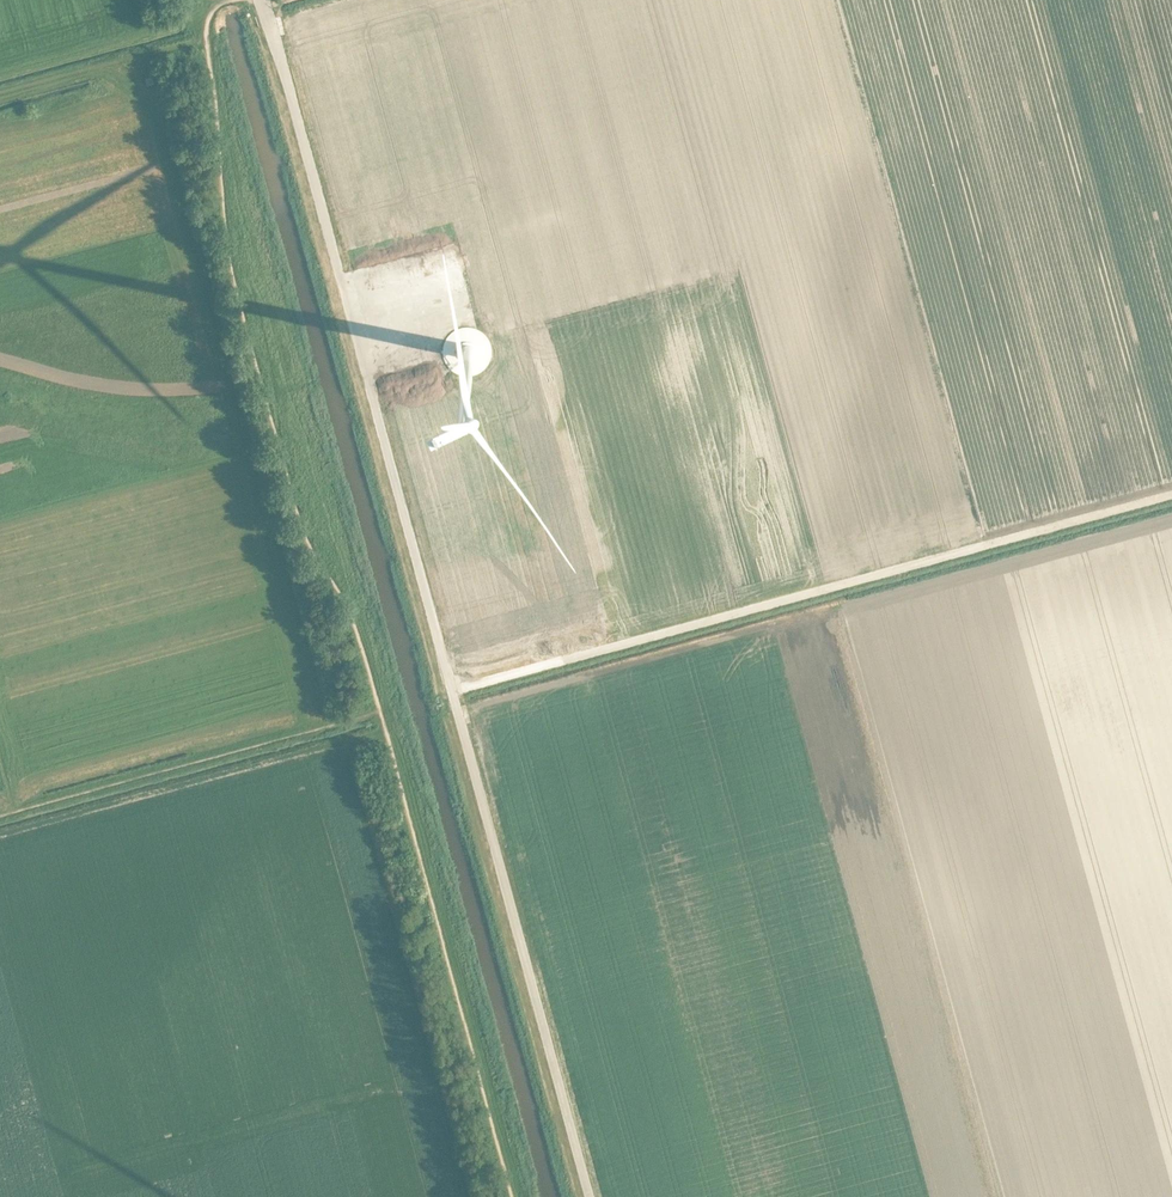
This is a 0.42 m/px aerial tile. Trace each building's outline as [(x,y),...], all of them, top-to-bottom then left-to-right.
[(471,352),(471,350),(471,349),(471,348),(470,347),(470,346),(469,345),(468,345),(467,344),(466,343),(465,343),(464,343),(463,343),(462,344),(461,344),(460,345),(459,345),(458,346),(458,347),(457,348),(457,349),(457,350),(457,352),(457,353),(458,354),(458,355),(459,356),(460,356),(461,357),(462,357),(463,358),(464,358),(465,358),(466,357),(467,357),(468,356),(469,356),(470,355),(470,354),(471,353),(471,352)] [(444,391),(449,398),(462,390),(458,383),(444,391)]
